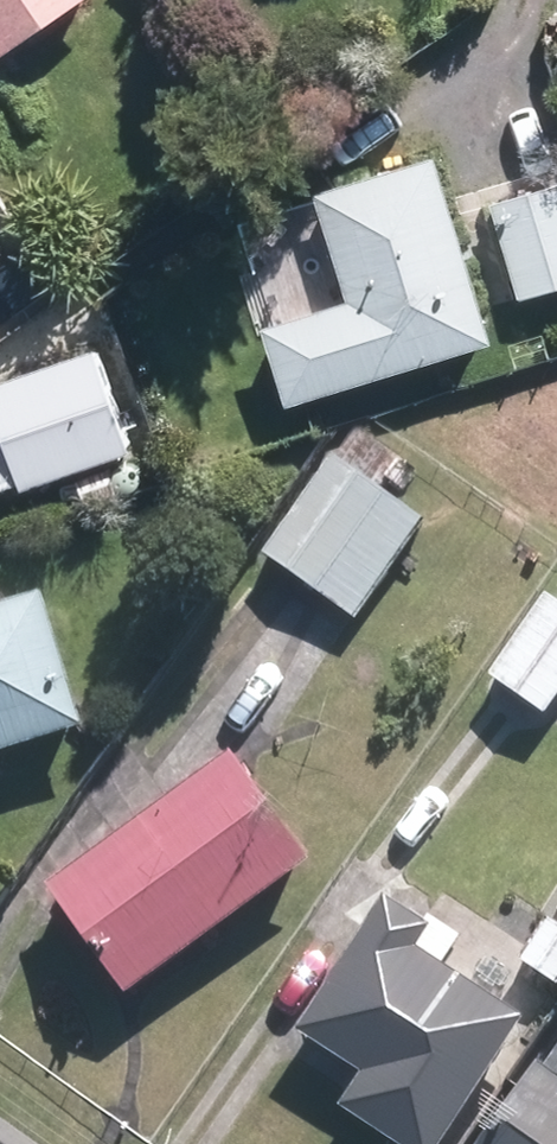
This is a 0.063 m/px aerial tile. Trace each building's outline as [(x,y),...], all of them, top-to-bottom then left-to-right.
[(64,0),(0,0),(0,43),(64,0)] [(480,339),(428,171),(321,205),(355,311),(268,338),(288,400),(480,339)] [(494,211),(521,298),(556,287),(556,192),(494,211)] [(93,362),(0,390),(0,437),(14,484),(121,451),(93,362)] [(397,463),(361,439),(344,465),(379,489),(397,463)] [(410,523),(335,473),(277,559),(352,609),(410,523)] [(542,602),(492,676),(540,708),(556,683),(556,613),(542,602)] [(37,617),(0,629),(0,757),(73,734),(37,617)] [(291,861),(229,770),(53,891),(116,982),(291,861)] [(378,913),(296,1030),(364,1077),(345,1104),(403,1143),(424,1143),(505,1027),(394,951),(407,932),(378,913)] [(542,925),(517,963),(549,985),(556,973),(556,935),(542,925)] [(527,1076),(480,1143),(556,1143),(556,1096),(527,1076)]
